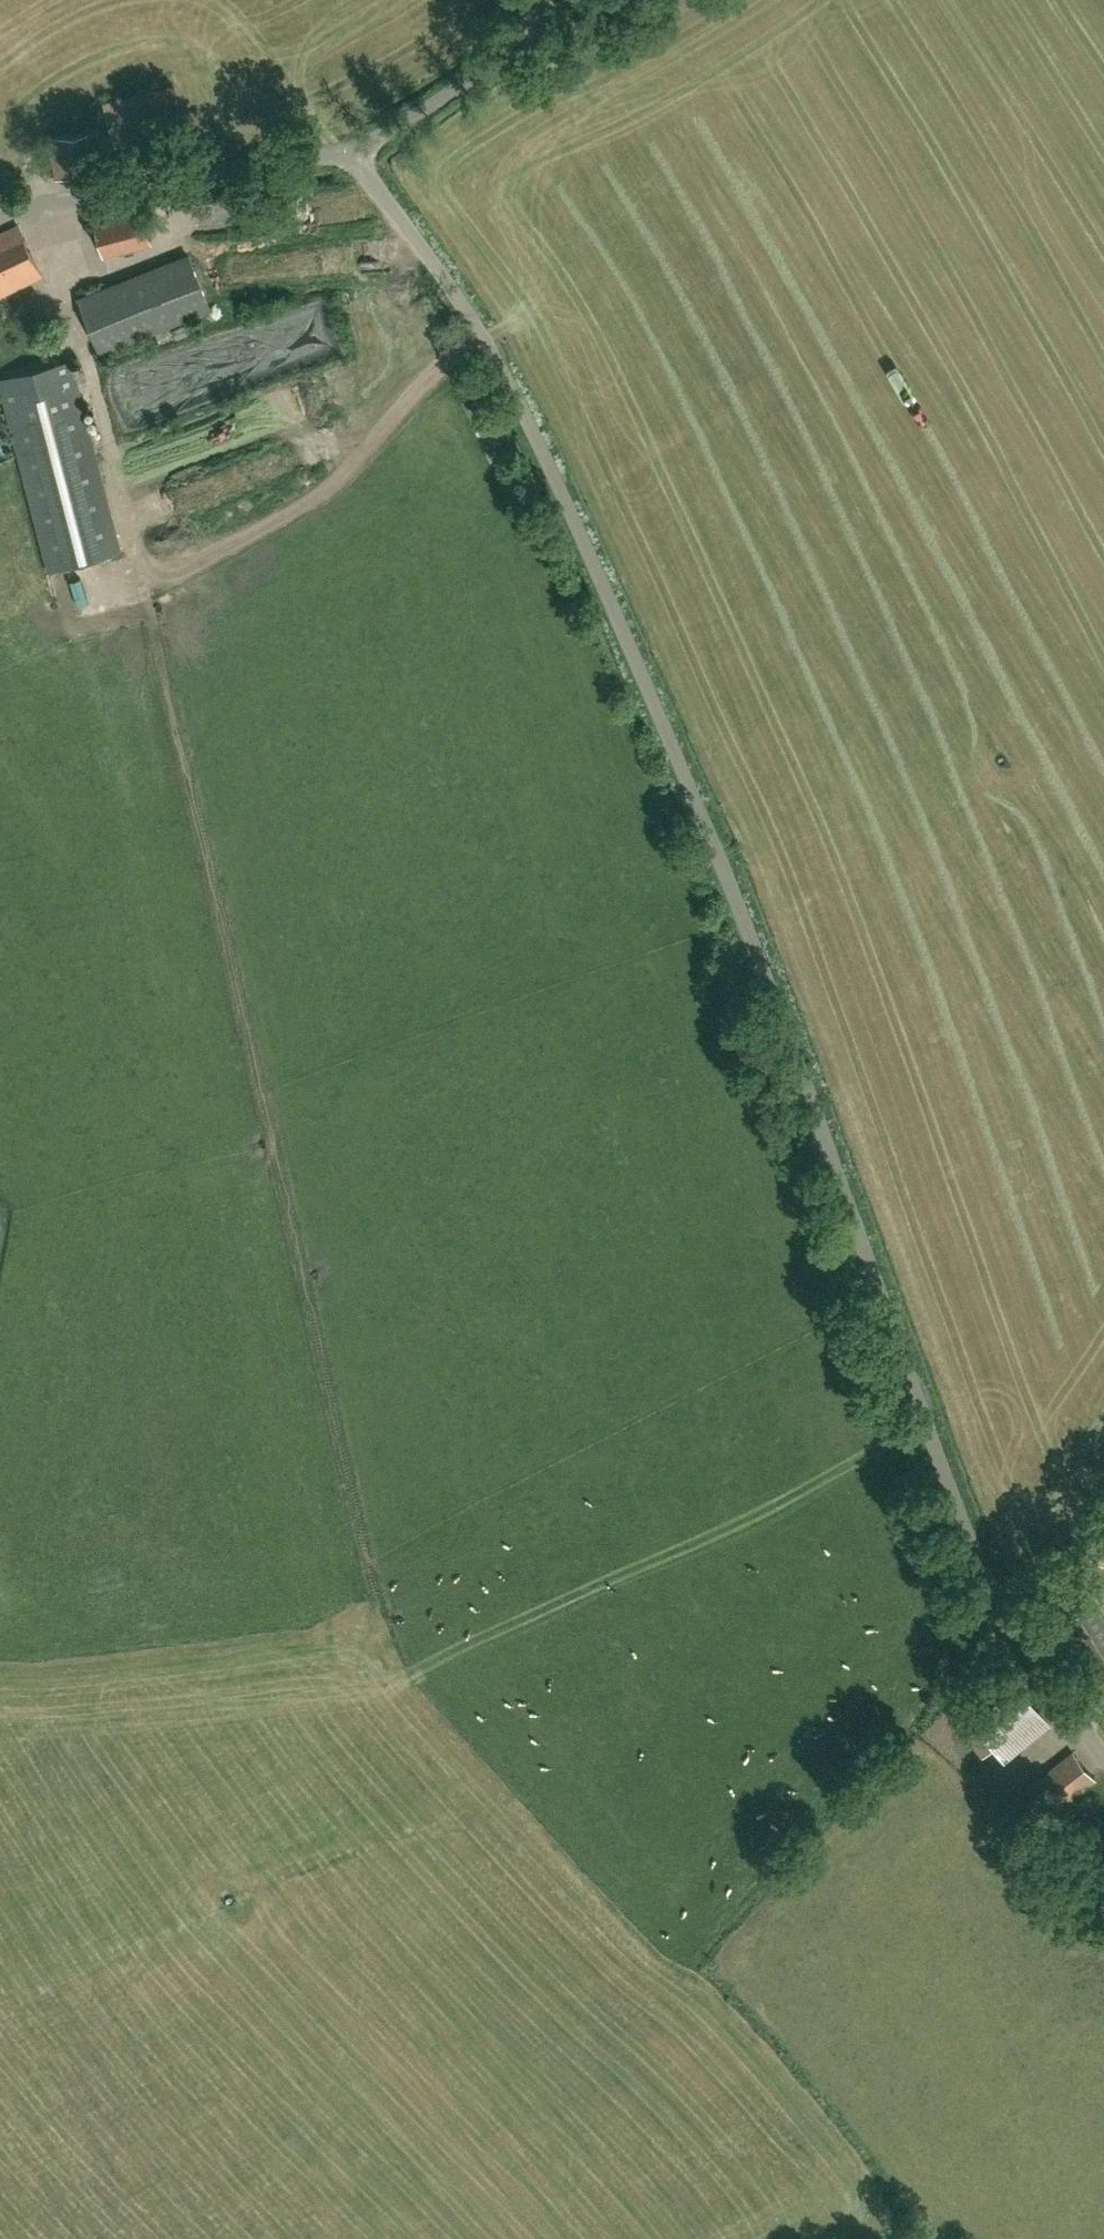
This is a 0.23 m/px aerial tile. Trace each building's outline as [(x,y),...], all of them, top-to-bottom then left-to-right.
[(119,160),(190,141),(174,82),(103,100),(119,160)] [(71,186),(106,179),(98,131),(47,139),(57,180),(70,178),(71,186)] [(153,244),(144,211),(95,220),(104,257),(153,244)] [(0,234),(0,295),(42,275),(18,225),(0,234)] [(189,256),(79,300),(101,355),(210,312),(189,256)] [(122,551),(72,359),(0,378),(0,385),(48,570),(122,551)] [(66,619),(82,618),(82,602),(65,603),(66,619)] [(1096,1690),(1103,1685),(1103,1616),(1093,1599),(1055,1623),(1096,1690)] [(977,1720),(1012,1760),(1058,1719),(1023,1680),(977,1720)] [(949,1748),(959,1758),(972,1743),(979,1750),(989,1740),(981,1733),(974,1740),(965,1731),(949,1748)] [(1094,1777),(1072,1751),(1027,1787),(1049,1814),(1094,1777)]
